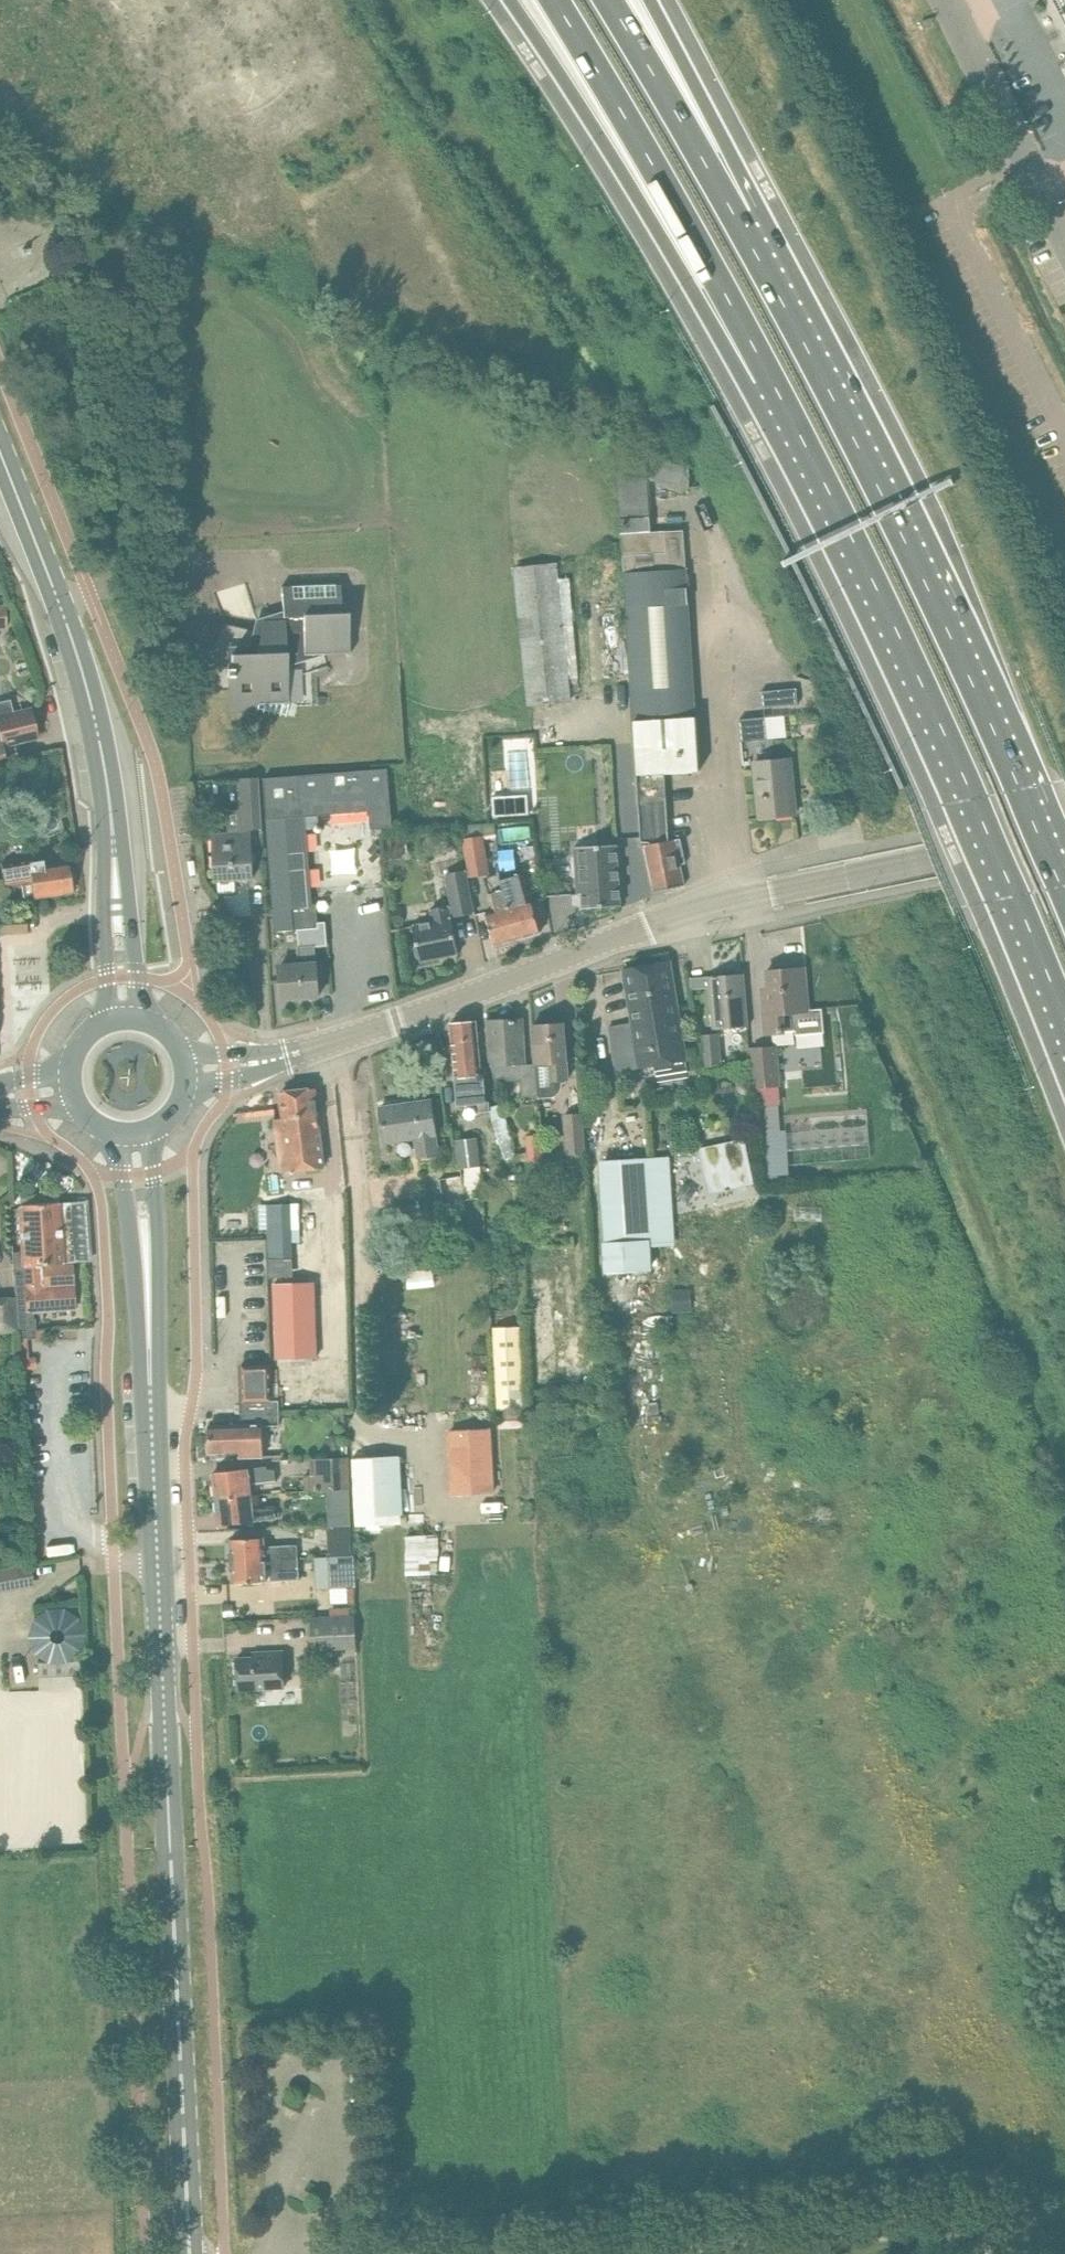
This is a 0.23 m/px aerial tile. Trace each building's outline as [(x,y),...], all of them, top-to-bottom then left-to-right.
[(683,486),(683,463),(617,450),(642,846),(645,846),(654,891),(685,884),(680,864),(686,863),(681,838),(671,839),(665,773),(700,770),(684,524),(652,526),(652,477),(683,486)] [(555,563),(516,567),(534,747),(566,744),(564,724),(572,723),(555,563)] [(247,705),(255,707),(295,716),(298,705),(312,705),(310,672),(328,666),(324,654),(349,653),(348,612),(341,612),(340,584),(282,586),(283,619),(271,617),(267,604),(253,608),(246,583),(213,594),(222,623),(220,623),(209,674),(210,681),(214,686),(220,690),(227,689),(232,688),(232,694),(235,694),(240,700),(247,705)] [(796,688),(762,692),(763,707),(797,704),(796,688)] [(8,760),(5,744),(38,736),(31,709),(12,713),(9,700),(0,702),(0,762),(8,760)] [(741,741),(767,739),(765,717),(738,719),(741,741)] [(790,759),(777,760),(755,762),(760,817),(795,813),(790,759)] [(383,827),(392,827),(388,768),(264,778),(276,930),(297,929),(318,927),(316,904),(312,904),(311,895),(305,816),(370,811),(371,828),(383,827)] [(247,828),(250,828),(263,827),(259,777),(244,778),(246,805),(247,828)] [(226,806),(227,834),(213,835),(216,880),(253,877),(250,828),(247,828),(246,805),(226,806)] [(500,869),(514,865),(509,834),(497,836),(500,869)] [(470,876),(488,873),(483,836),(464,839),(470,876)] [(406,838),(388,838),(388,859),(400,858),(399,851),(407,851),(406,838)] [(582,894),(583,908),(621,905),(616,843),(574,846),(578,894),(582,894)] [(31,899),(73,891),(68,862),(43,866),(42,858),(29,860),(28,858),(1,862),(3,879),(22,877),(22,875),(30,874),(30,882),(31,899)] [(439,920),(414,925),(417,943),(415,947),(416,956),(421,959),(421,961),(459,953),(452,917),(451,917),(451,915),(454,914),(455,917),(474,913),(466,869),(446,873),(453,907),(449,907),(449,905),(437,907),(439,920)] [(501,879),(518,938),(540,932),(531,899),(530,899),(523,873),(501,879)] [(5,887),(30,882),(30,874),(22,875),(22,877),(3,879),(5,887)] [(518,938),(501,879),(487,883),(494,909),(486,912),(495,945),(518,938)] [(401,906),(393,908),(395,922),(404,920),(401,906)] [(27,931),(26,914),(0,916),(0,933),(27,931)] [(297,929),(298,946),(315,945),(315,952),(328,951),(327,926),(318,927),(297,929)] [(298,946),(299,964),(280,966),(282,998),(319,995),(318,973),(317,963),(316,963),(315,952),(315,945),(298,946)] [(670,960),(624,969),(632,1023),(609,1026),(616,1071),(686,1059),(674,982),(670,960)] [(808,1010),(806,990),(804,968),(767,971),(769,995),(762,995),(764,1017),(766,1032),(796,1030),(794,1011),(808,1010)] [(749,1026),(747,995),(745,973),(709,976),(711,998),(714,1028),(749,1026)] [(495,1080),(520,1079),(521,1096),(537,1095),(536,1067),(525,1067),(522,1018),(488,1020),(491,1065),(495,1080)] [(479,1043),(477,1021),(450,1023),(452,1045),(458,1105),(479,1103),(480,1112),(490,1111),(490,1107),(489,1101),(487,1101),(484,1073),(487,1073),(486,1067),(481,1068),(479,1043)] [(536,1063),(538,1090),(550,1089),(554,1087),(557,1084),(558,1079),(568,1078),(564,1023),(533,1025),(534,1047),(536,1063)] [(701,1034),(703,1062),(720,1061),(717,1033),(701,1034)] [(754,1086),(779,1084),(776,1046),(751,1048),(754,1086)] [(314,1088),(281,1091),(284,1117),(275,1118),(282,1171),(324,1167),(314,1088)] [(436,1134),(434,1121),(431,1099),(380,1107),(384,1129),(385,1142),(415,1137),(418,1156),(438,1153),(436,1134)] [(502,1103),(490,1107),(490,1111),(502,1149),(515,1146),(502,1103)] [(630,1107),(594,1109),(603,1272),(657,1269),(655,1240),(678,1239),(671,1124),(631,1126),(630,1107)] [(567,1153),(585,1152),(582,1113),(564,1115),(567,1153)] [(540,1161),(539,1135),(527,1135),(528,1161),(540,1161)] [(459,1168),(481,1165),(477,1137),(456,1140),(459,1168)] [(745,1137),(722,1142),(732,1187),(755,1182),(745,1137)] [(443,1227),(473,1221),(469,1200),(490,1196),(484,1167),(462,1172),(463,1174),(441,1179),(446,1201),(439,1203),(443,1227)] [(89,1260),(85,1200),(19,1205),(22,1251),(11,1252),(14,1297),(16,1330),(17,1339),(36,1337),(36,1327),(35,1318),(33,1318),(33,1311),(74,1308),(71,1262),(89,1260)] [(292,1256),(291,1203),(268,1204),(270,1257),(292,1256)] [(408,1264),(409,1287),(435,1286),(434,1263),(408,1264)] [(274,1282),(275,1358),(317,1357),(316,1281),(274,1282)] [(688,1288),(673,1289),(674,1311),(689,1310),(688,1288)] [(16,1330),(14,1297),(0,1298),(0,1331),(16,1330)] [(499,1414),(523,1413),(519,1326),(495,1326),(499,1414)] [(29,1356),(21,1357),(21,1368),(36,1367),(35,1356),(29,1356)] [(272,1363),(263,1363),(241,1364),(243,1424),(209,1425),(210,1452),(232,1451),(240,1451),(241,1456),(264,1456),(263,1424),(279,1424),(279,1400),(273,1400),(272,1363)] [(452,1493),(493,1491),(490,1430),(449,1432),(452,1493)] [(320,1489),(349,1488),(347,1456),(319,1457),(320,1489)] [(406,1523),(404,1457),(357,1458),(359,1524),(406,1523)] [(217,1498),(251,1494),(250,1484),(276,1482),(275,1469),(267,1470),(267,1466),(213,1472),(217,1498)] [(326,1494),(327,1513),(350,1512),(349,1493),(326,1494)] [(253,1507),(251,1494),(217,1498),(220,1524),(276,1518),(275,1505),(253,1507)] [(329,1556),(354,1554),(352,1523),(327,1525),(329,1556)] [(405,1573),(438,1575),(440,1535),(407,1533),(405,1573)] [(231,1560),(298,1557),(297,1544),(265,1546),(264,1537),(230,1539),(231,1560)] [(354,1554),(329,1556),(331,1587),(356,1586),(354,1554)] [(298,1557),(231,1560),(233,1583),(255,1582),(267,1581),(266,1572),(299,1570),(298,1557)] [(0,1568),(0,1588),(34,1584),(32,1564),(0,1568)] [(32,1661),(85,1660),(84,1610),(31,1611),(32,1661)] [(312,1650),(357,1647),(355,1615),(310,1618),(312,1650)] [(284,1686),(283,1651),(265,1652),(265,1656),(237,1658),(239,1689),(261,1688),(284,1686)]
